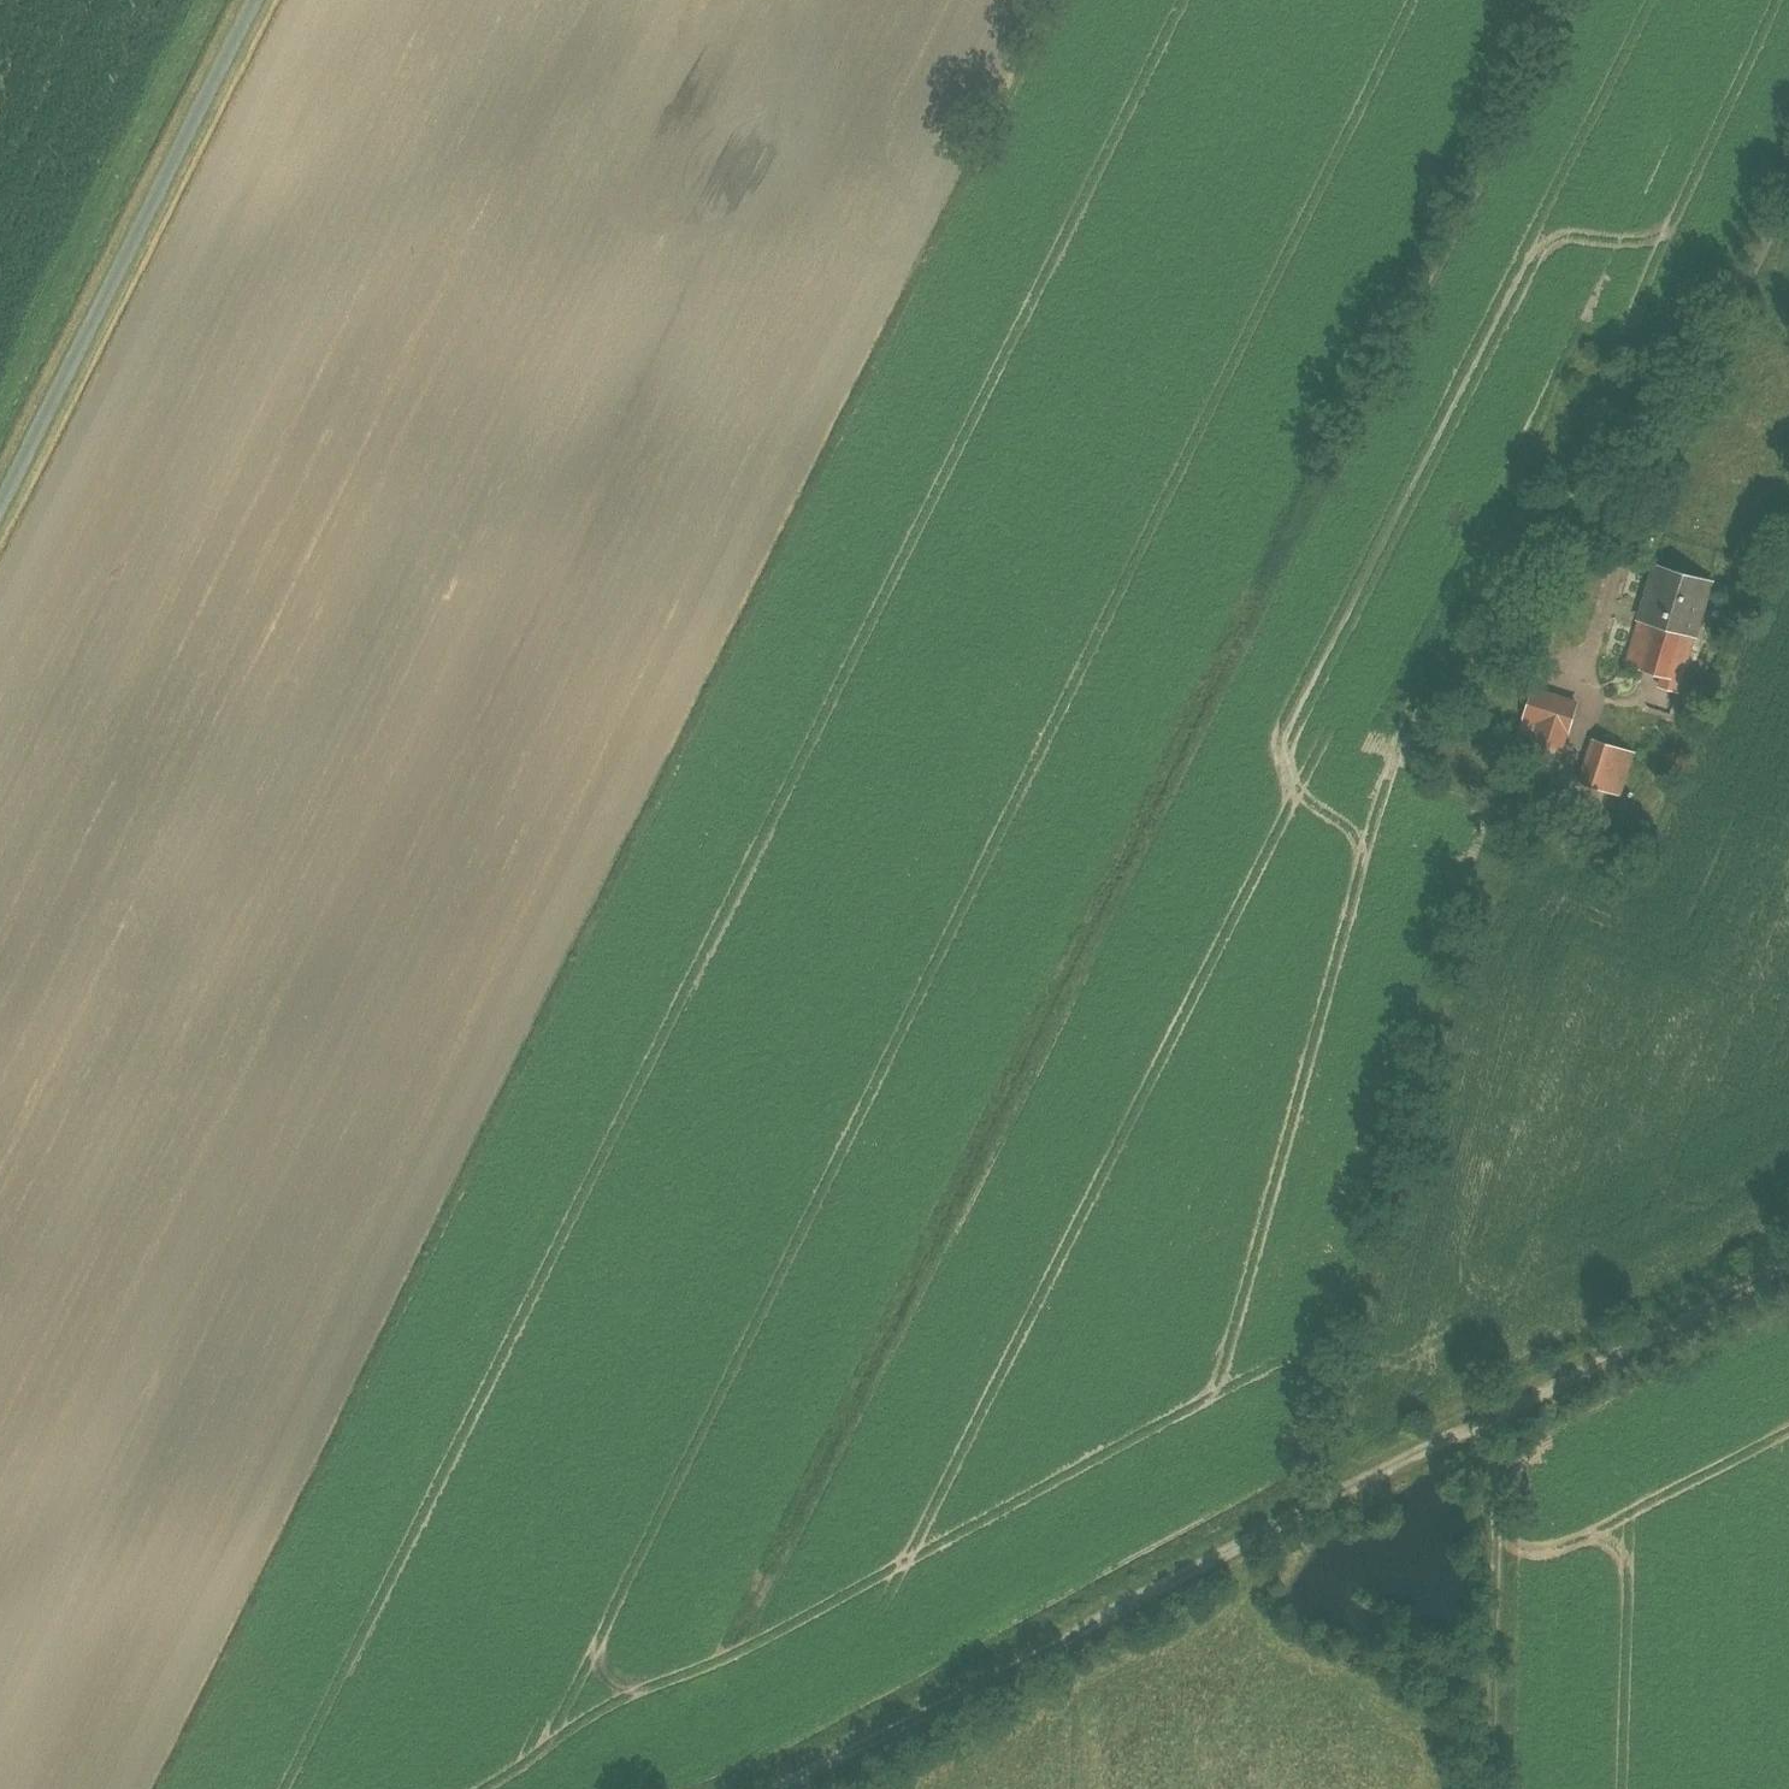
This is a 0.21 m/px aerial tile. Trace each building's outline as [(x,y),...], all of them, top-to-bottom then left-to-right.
[(1676,675),(1703,581),(1644,565),(1629,619),(1634,621),(1623,660),(1676,675)] [(1672,692),(1652,686),(1645,709),(1665,715),(1672,692)] [(1579,706),(1534,692),(1524,724),(1570,738),(1579,706)] [(1622,750),(1588,739),(1574,781),(1608,792),(1622,750)]
